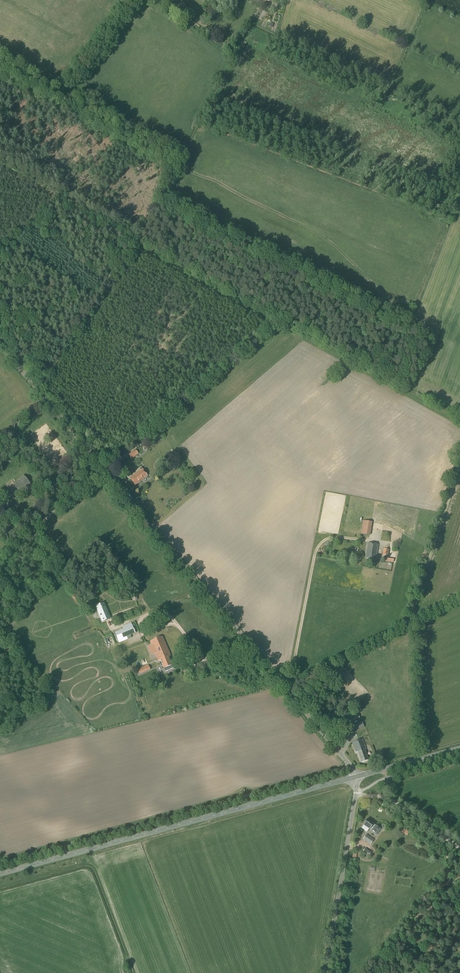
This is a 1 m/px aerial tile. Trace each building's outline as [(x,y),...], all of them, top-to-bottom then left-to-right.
[(132,459),(138,454),(135,450),(128,455),(132,459)] [(135,485),(147,476),(141,469),(130,478),(135,485)] [(25,487),(30,483),(24,476),(19,480),(20,481),(10,489),(15,495),(22,488),(23,489),(25,487)] [(325,520),(325,532),(337,533),(338,521),(341,521),(341,516),(340,516),(340,512),(330,511),(330,515),(327,515),(327,520),(325,520)] [(375,560),(378,545),(368,543),(366,558),(375,560)] [(104,602),(96,606),(102,621),(102,622),(111,619),(104,602)] [(166,662),(170,660),(168,657),(170,656),(169,655),(170,655),(162,637),(150,642),(158,661),(160,660),(161,663),(165,661),(166,662)] [(165,661),(161,663),(165,672),(173,668),(170,660),(166,662),(165,661)] [(352,722),(360,718),(358,713),(350,717),(352,722)] [(355,731),(364,728),(362,722),(353,725),(355,731)] [(368,760),(364,749),(366,749),(362,739),(352,743),(356,753),(357,752),(361,763),(368,760)] [(378,833),(381,829),(374,824),(367,819),(363,825),(364,825),(361,828),(367,832),(369,829),(370,829),(376,833),(377,832),(378,833)] [(370,845),(374,840),(366,835),(363,839),(370,845)] [(368,857),(371,853),(365,849),(362,853),(368,857)]
